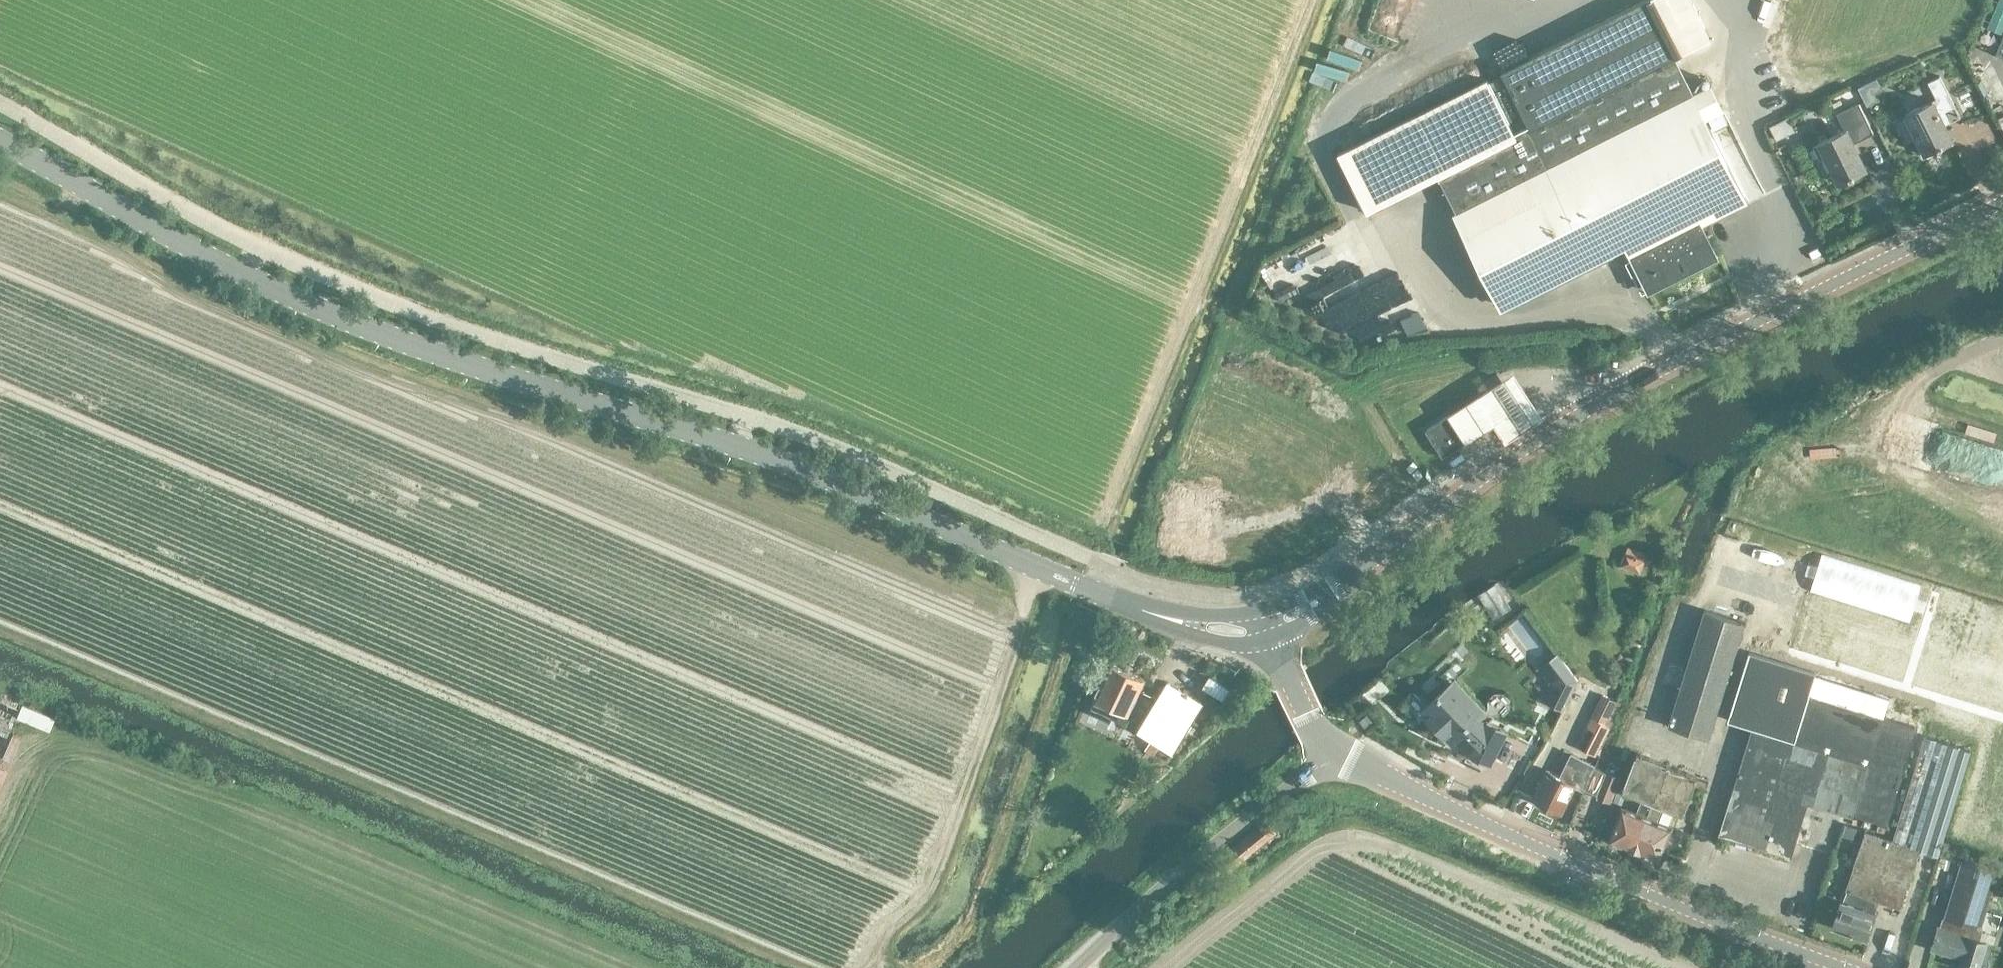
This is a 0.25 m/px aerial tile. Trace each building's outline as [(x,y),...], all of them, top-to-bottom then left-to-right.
[(1501,70),(1503,74),(1528,124),(1530,129),(1676,56),(1648,0),(1642,0),(1501,70)] [(1988,25),(2002,31),(2002,0),(1998,0),(1988,25)] [(1503,74),(1489,81),(1487,78),(1337,150),(1366,207),(1516,136),(1514,131),(1528,124),(1503,74)] [(1940,113),(1951,108),(1955,106),(1940,75),(1928,81),(1937,98),(1935,99),(1934,98),(1904,113),(1924,154),(1953,140),(1940,113)] [(1858,84),(1866,103),(1885,95),(1878,76),(1858,84)] [(1713,85),(1458,213),(1505,306),(1625,245),(1635,265),(1642,261),(1655,287),(1671,279),(1669,276),(1716,252),(1708,235),(1706,221),(1748,200),(1706,115),(1723,106),(1713,85)] [(1814,144),(1821,158),(1825,156),(1838,183),(1867,169),(1854,142),(1875,132),(1860,102),(1838,112),(1846,128),(1814,144)] [(1893,211),(1895,223),(1909,221),(1907,209),(1893,211)] [(1422,310),(1402,316),(1407,330),(1426,324),(1422,310)] [(1494,424),(1506,443),(1543,420),(1514,374),(1451,413),(1468,440),(1494,424)] [(1468,440),(1451,413),(1426,428),(1426,429),(1426,430),(1426,431),(1442,456),(1443,456),(1444,456),(1468,440)] [(1620,569),(1643,578),(1651,557),(1628,548),(1620,569)] [(1478,596),(1495,623),(1512,612),(1494,585),(1478,596)] [(1745,622),(1704,608),(1668,725),(1709,738),(1745,622)] [(1578,679),(1557,652),(1539,666),(1551,682),(1542,699),(1563,710),(1578,679)] [(1806,798),(1848,811),(1853,813),(1887,824),(1903,774),(1917,727),(1883,716),(1889,698),(1815,676),(1748,655),(1728,719),(1752,726),(1718,833),(1791,856),(1797,837),(1794,837),(1806,798)] [(1094,697),(1095,697),(1089,712),(1110,722),(1112,717),(1121,721),(1126,711),(1128,713),(1145,677),(1111,662),(1094,697)] [(1435,714),(1429,719),(1443,734),(1449,729),(1472,753),(1471,754),(1488,763),(1505,730),(1484,719),(1490,713),(1456,677),(1427,705),(1435,714)] [(1154,753),(1159,744),(1173,752),(1203,703),(1168,681),(1138,730),(1150,738),(1145,748),(1154,753)] [(1603,693),(1575,750),(1587,756),(1616,699),(1603,693)] [(49,728),(54,716),(22,701),(17,714),(49,728)] [(1920,849),(1939,856),(1972,748),(1925,733),(1892,838),(1866,829),(1845,889),(1850,890),(1847,900),(1842,898),(1833,925),(1867,937),(1879,900),(1900,907),(1920,849)] [(1532,797),(1533,797),(1561,811),(1573,785),(1583,790),(1596,764),(1571,752),(1560,774),(1546,768),(1532,797)] [(1609,839),(1635,849),(1646,818),(1667,764),(1637,752),(1622,788),(1642,797),(1636,812),(1622,806),(1609,839)] [(1646,818),(1635,849),(1659,858),(1671,826),(1658,821),(1664,806),(1682,813),(1696,776),(1667,764),(1653,801),(1646,818)] [(1595,796),(1610,801),(1620,776),(1613,773),(1606,770),(1595,796)] [(1228,870),(1275,832),(1265,820),(1218,858),(1228,870)] [(1846,822),(1843,833),(1862,838),(1865,826),(1846,822)] [(1983,927),(1981,926),(1998,869),(1962,858),(1945,915),(1943,915),(1940,924),(1938,924),(1930,948),(1955,955),(1956,952),(1961,954),(1957,967),(1959,967),(1979,967),(1987,940),(1980,938),(1983,927)]
